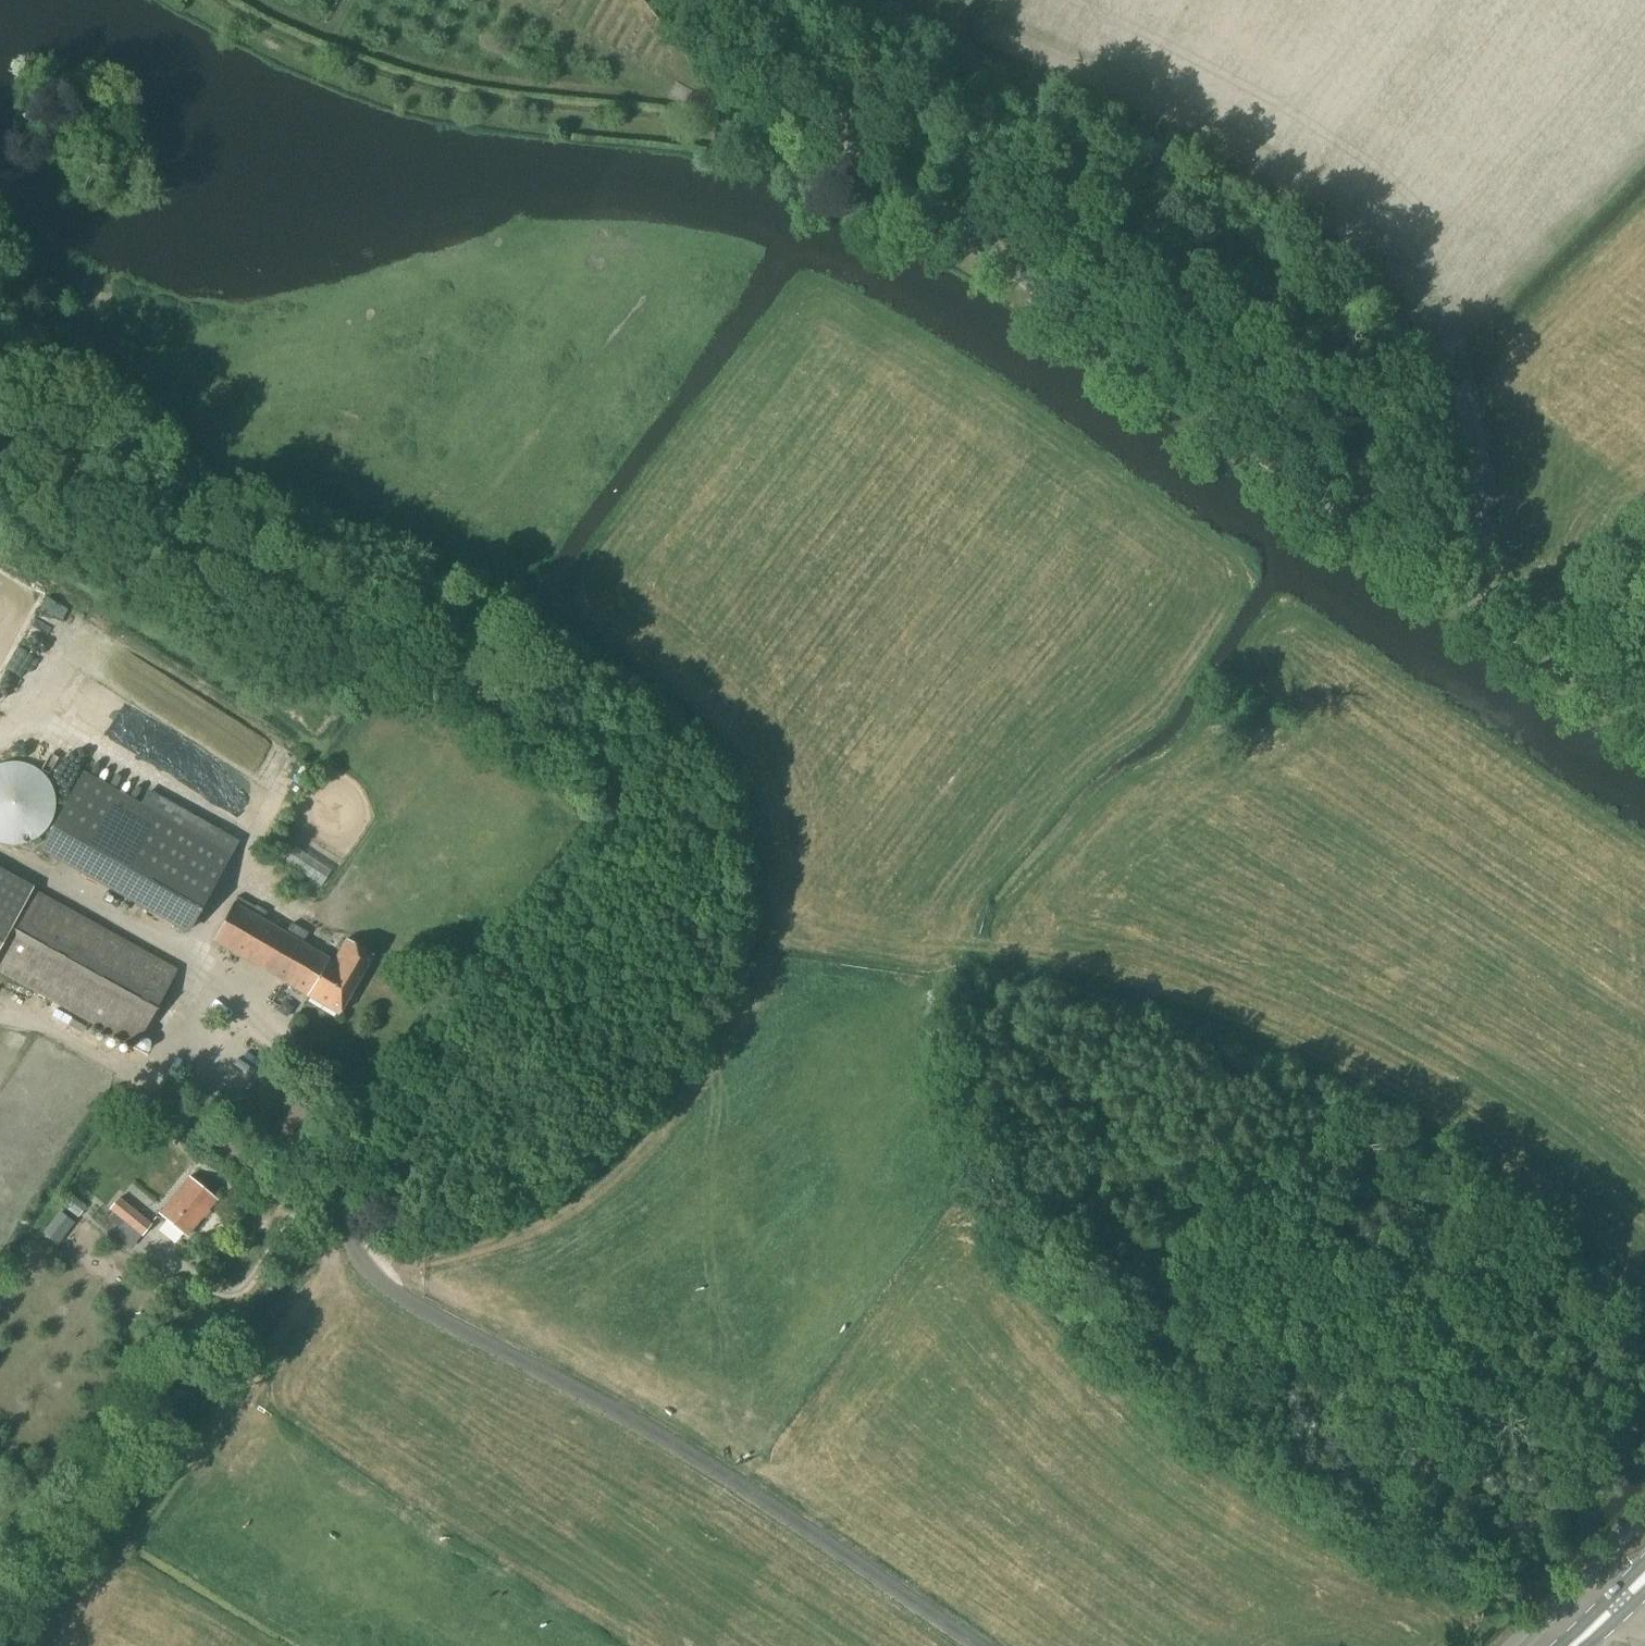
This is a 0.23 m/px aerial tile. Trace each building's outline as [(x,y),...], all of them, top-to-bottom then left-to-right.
[(715,93),(703,78),(695,84),(707,99),(715,93)] [(2,842),(8,843),(11,843),(17,843),(19,843),(23,842),(26,841),(29,840),(33,838),(36,836),(39,834),(42,832),(44,830),(46,828),(47,826),(49,822),(51,818),(52,816),(53,812),(54,809),(54,804),(54,802),(54,798),(54,794),(53,790),(51,786),(50,782),(47,779),(45,775),(42,772),(38,769),(35,767),(30,764),(26,762),(21,761),(16,760),(13,760),(9,760),(4,761),(0,762),(0,841),(2,842)] [(80,774),(38,851),(184,932),(227,854),(80,774)] [(134,1045),(176,969),(32,889),(33,887),(0,869),(0,971),(134,1045)] [(333,960),(302,942),(307,931),(290,922),(284,932),(261,918),(265,912),(241,898),(237,904),(233,902),(211,940),(338,1014),(372,954),(345,939),(333,960)] [(158,1213),(186,1236),(216,1198),(189,1176),(158,1213)] [(85,1204),(68,1192),(60,1204),(77,1215),(85,1204)] [(151,1223),(118,1197),(109,1209),(142,1235),(151,1223)]
